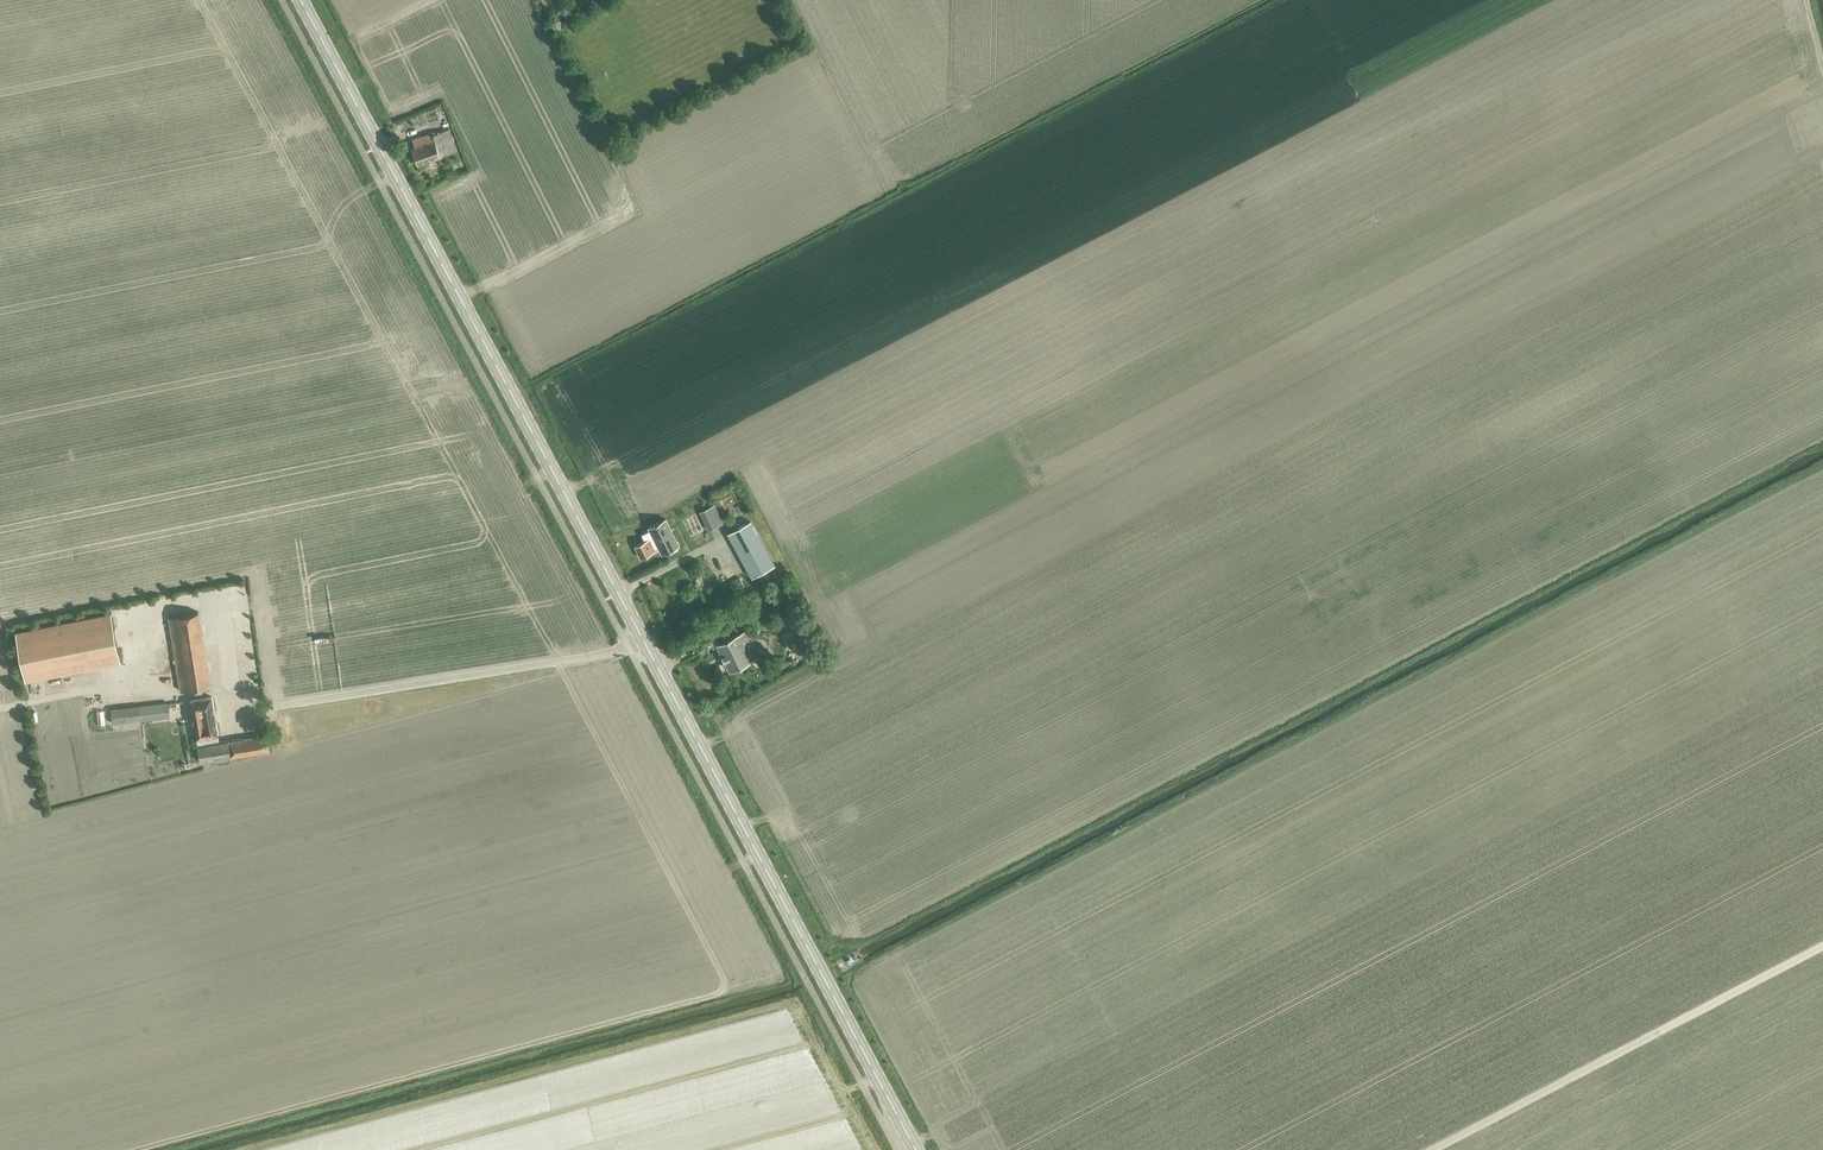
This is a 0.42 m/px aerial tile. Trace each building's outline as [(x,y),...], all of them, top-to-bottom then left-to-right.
[(417,163),(456,147),(448,128),(434,133),(433,130),(411,138),(414,144),(410,146),(417,163)] [(700,511),(708,529),(718,524),(709,507),(700,511)] [(645,540),(635,545),(641,557),(651,552),(658,548),(657,547),(659,546),(662,552),(670,548),(678,544),(677,541),(665,518),(649,526),(650,529),(641,533),(645,540)] [(728,533),(751,575),(773,563),(750,521),(728,533)] [(717,576),(729,572),(724,559),(713,563),(717,576)] [(730,582),(735,590),(744,584),(740,576),(730,582)] [(747,596),(750,603),(761,598),(757,591),(747,596)] [(722,608),(726,616),(739,610),(735,602),(722,608)] [(17,630),(27,679),(121,661),(111,611),(17,630)] [(169,616),(181,690),(210,685),(198,611),(169,616)] [(717,642),(730,669),(757,656),(744,629),(717,642)] [(267,734),(219,742),(218,734),(212,696),(190,699),(197,738),(200,761),(269,750),(267,734)] [(111,708),(112,722),(169,716),(168,702),(111,708)]
